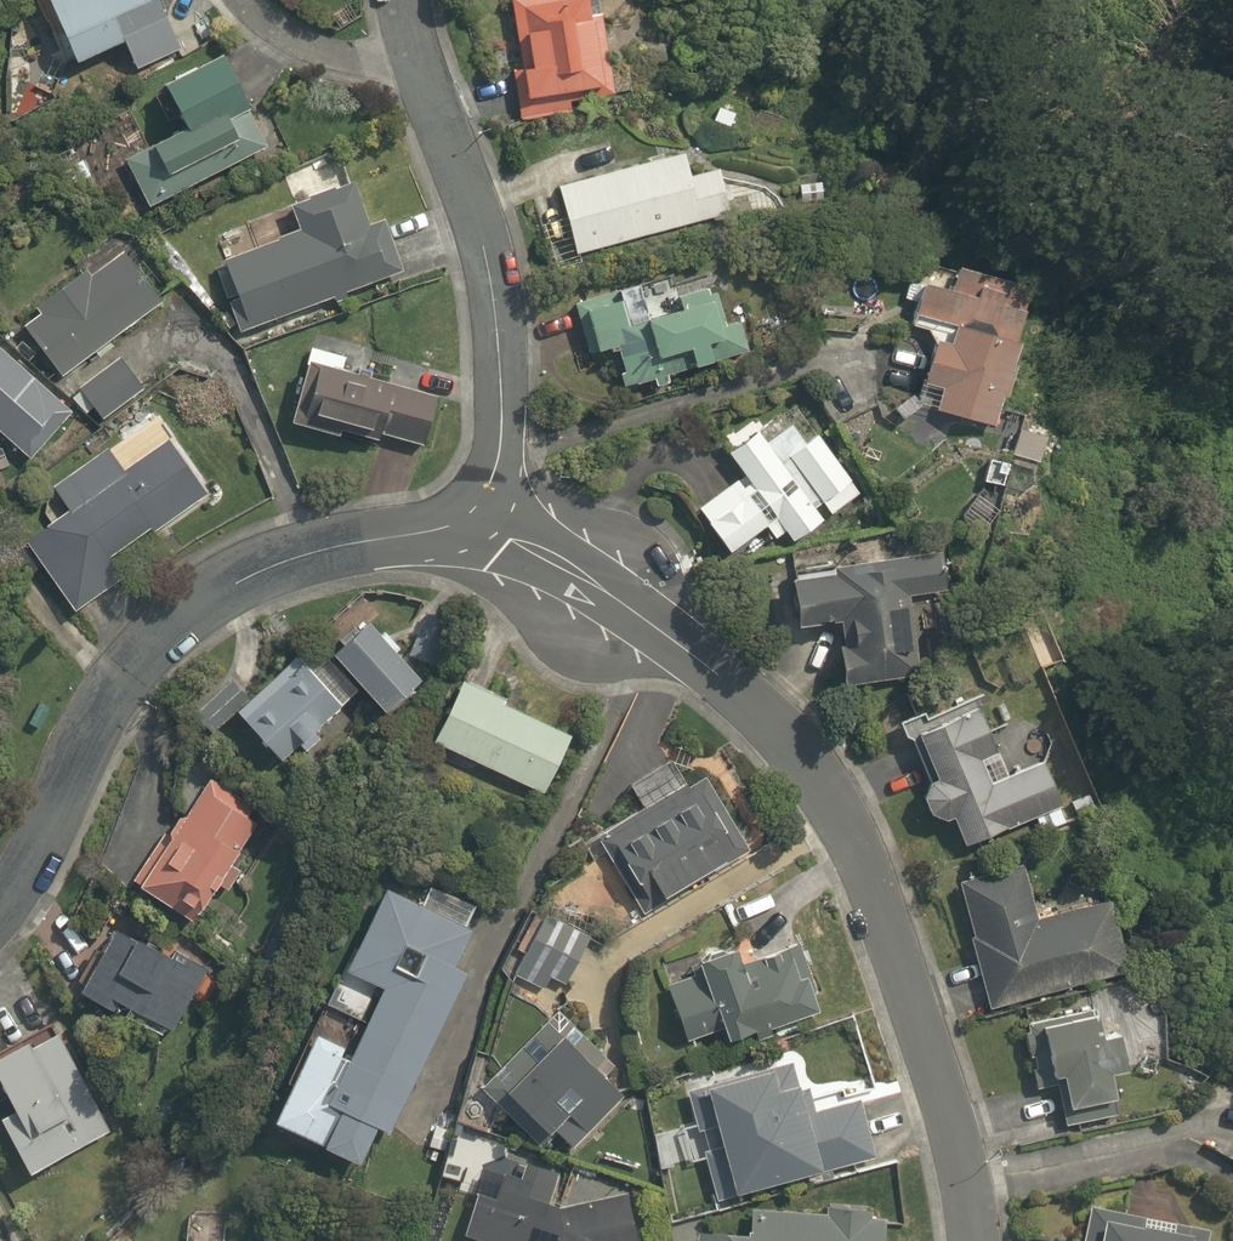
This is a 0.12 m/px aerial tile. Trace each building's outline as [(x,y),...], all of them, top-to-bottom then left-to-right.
[(62,64),(117,39),(130,68),(177,48),(180,55),(210,42),(191,0),(34,0),(62,64)] [(575,115),(573,94),(611,90),(602,0),(506,0),(518,121),(575,115)] [(122,149),(148,206),(268,146),(217,44),(147,79),(170,125),(122,149)] [(85,174),(65,143),(46,156),(65,187),(85,174)] [(554,183),(572,257),(721,216),(707,166),(685,172),(678,149),(554,183)] [(359,223),(345,178),(280,198),(291,231),(213,255),(236,328),(397,277),(378,218),(359,223)] [(70,275),(13,314),(55,375),(157,303),(110,235),(65,267),(70,275)] [(988,426),(1023,275),(938,255),(932,281),(905,275),(897,310),(920,316),(905,383),(933,389),(928,412),(988,426)] [(669,274),(571,298),(583,348),(607,342),(618,385),(644,379),(646,388),(664,383),(661,372),(679,368),(683,385),(754,367),(732,282),(703,290),(700,277),(671,284),(669,274)] [(0,349),(0,435),(25,457),(68,408),(0,349)] [(139,385),(112,354),(72,388),(99,419),(139,385)] [(433,395),(300,360),(287,410),(420,445),(433,395)] [(744,415),(711,440),(658,477),(686,518),(715,559),(758,527),(767,539),(779,531),(788,543),(858,491),(810,427),(798,437),(785,421),(762,438),(744,415)] [(122,581),(134,575),(154,602),(185,579),(151,533),(207,491),(164,432),(118,465),(100,440),(45,481),(56,496),(10,530),(67,608),(116,572),(122,581)] [(831,570),(781,577),(787,619),(829,613),(839,684),(896,676),(886,607),(907,604),(905,593),(942,588),(936,547),(829,562),(831,570)] [(360,612),(319,648),(370,707),(412,671),(360,612)] [(276,764),(339,704),(287,648),(239,693),(226,678),(192,708),(211,730),(229,714),(276,764)] [(452,676),(423,740),(538,792),(567,728),(452,676)] [(1044,731),(1043,728),(1038,724),(1034,722),(1027,720),(987,734),(975,704),(906,731),(922,775),(920,777),(919,778),(918,779),(916,781),(915,783),(915,784),(914,786),(913,788),(913,790),(913,792),(912,794),(913,795),(913,797),(913,799),(914,801),(914,803),(915,804),(916,806),(917,808),(918,809),(920,810),(921,812),(923,813),(924,814),(926,815),(928,815),(930,816),(931,816),(933,817),(935,817),(937,816),(939,816),(941,816),(943,815),(944,815),(955,842),(1058,802),(1041,759),(1043,756),(1044,754),(1045,751),(1046,749),(1046,746),(1046,744),(1046,741),(1046,738),(1046,736),(1045,733),(1044,731)] [(636,806),(592,835),(621,884),(638,874),(651,895),(710,860),(717,873),(745,857),(689,762),(672,772),(663,757),(622,781),(636,806)] [(183,922),(209,884),(220,891),(236,867),(225,860),(258,810),(199,770),(124,883),(183,922)] [(1015,863),(952,879),(985,1005),(1118,970),(1099,898),(1029,917),(1015,863)] [(394,894),(374,885),(314,1004),(353,1023),(341,1046),(305,1027),(260,1118),(346,1161),(365,1123),(383,1132),(461,975),(445,967),(473,913),(402,877),(394,894)] [(542,921),(522,912),(490,974),(506,982),(509,975),(533,988),(540,974),(558,983),(588,926),(550,906),(542,921)] [(97,922),(67,987),(164,1033),(207,951),(170,935),(160,951),(97,922)] [(721,939),(687,948),(693,972),(664,979),(679,1039),(712,1031),(714,1040),(815,1016),(798,943),(726,960),(721,939)] [(1104,1064),(1123,1061),(1117,1019),(1090,1023),(1087,1009),(1021,1020),(1030,1075),(1049,1072),(1054,1103),(1109,1094),(1104,1064)] [(482,1076),(535,1132),(545,1123),(564,1144),(617,1094),(544,1017),(482,1076)] [(42,1024),(0,1047),(0,1138),(20,1176),(100,1133),(42,1024)] [(796,1051),(688,1083),(707,1157),(663,1168),(673,1209),(868,1160),(852,1095),(810,1105),(796,1051)] [(489,1148),(456,1231),(485,1240),(633,1240),(625,1191),(545,1199),(555,1171),(489,1148)] [(748,1198),(744,1235),(690,1231),(690,1240),(873,1240),(876,1208),(748,1198)] [(1086,1207),(1078,1240),(1207,1240),(1208,1235),(1086,1207)] [(228,1216),(182,1214),(181,1240),(227,1240),(228,1216)]
